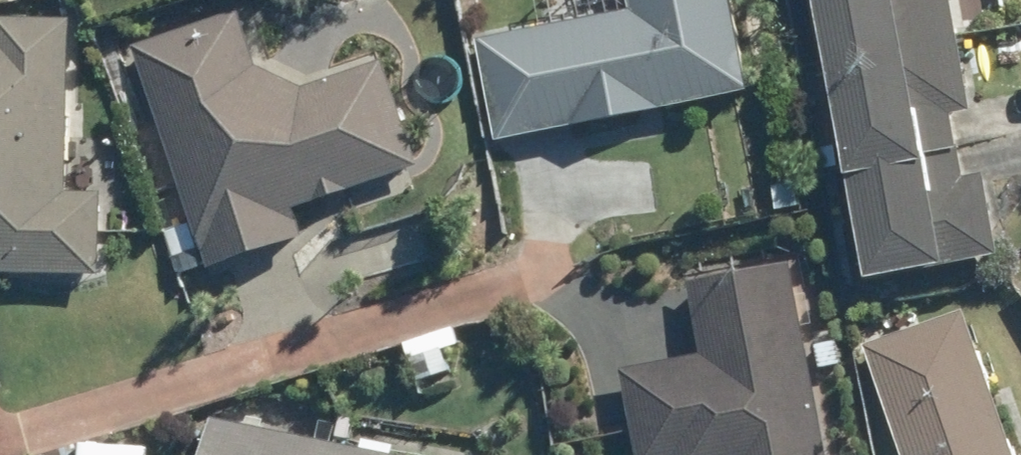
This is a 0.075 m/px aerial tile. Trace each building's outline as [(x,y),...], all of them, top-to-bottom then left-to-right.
[(474,37),(493,135),(743,89),(727,0),(627,0),(629,8),(474,37)] [(839,64),(966,39),(959,0),(827,0),(839,64)] [(244,15),(141,49),(214,266),(310,235),(301,208),(423,169),(389,63),(305,91),(261,68),(244,15)] [(101,274),(104,194),(66,194),(68,138),(71,19),(3,18),(0,18),(0,271),(101,274)] [(966,39),(839,64),(877,276),(942,264),(942,267),(1006,255),(992,176),(973,180),(961,116),(980,114),(966,39)] [(193,223),(168,231),(178,261),(203,251),(193,223)] [(796,263),(690,283),(704,356),(627,371),(643,454),(833,454),(796,263)] [(873,345),(910,454),(1019,454),(972,313),(873,345)] [(846,336),(819,343),(824,367),(852,361),(846,336)] [(436,342),(404,354),(415,380),(446,369),(436,342)] [(211,454),(389,454),(218,420),(211,454)]
